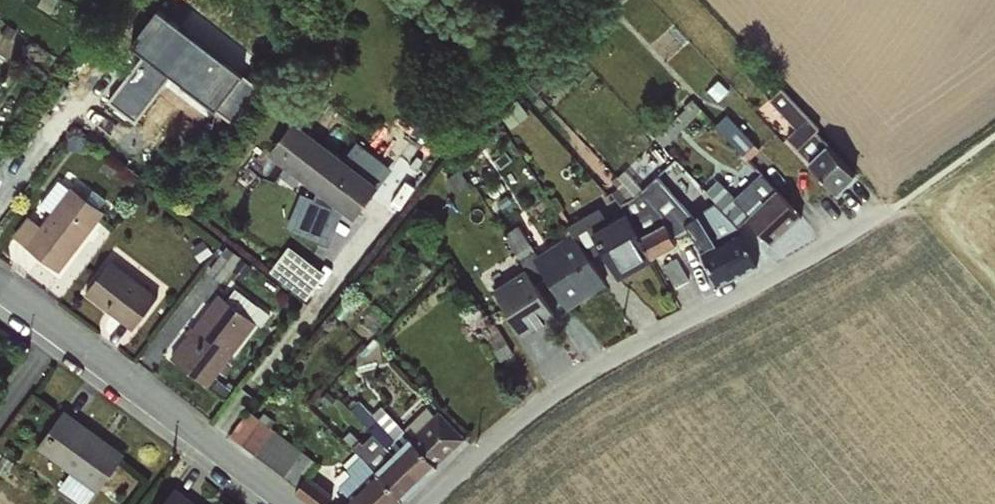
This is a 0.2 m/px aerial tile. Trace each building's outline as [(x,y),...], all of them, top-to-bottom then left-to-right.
[(223,96),(241,66),(178,28),(160,58),(223,96)] [(773,98),(800,126),(789,137),(801,149),(826,125),(787,85),(773,98)] [(399,164),(360,139),(352,152),(299,117),(274,155),(365,215),(399,164)] [(845,193),(870,167),(838,137),(813,163),(845,193)] [(783,241),(811,207),(763,169),(736,202),(783,241)] [(31,212),(17,234),(68,269),(111,205),(64,174),(46,201),(57,209),(48,223),(31,212)] [(726,176),(713,185),(725,206),(739,197),(726,176)] [(736,199),(696,213),(719,279),(759,266),(736,199)] [(499,284),(527,334),(570,310),(569,307),(620,279),(620,278),(661,255),(635,209),(614,220),(605,204),(573,222),(577,230),(540,251),(525,225),(512,232),(531,266),(499,284)] [(674,217),(650,231),(662,253),(687,239),(674,217)] [(274,268),(310,295),(330,270),(294,243),(274,268)] [(678,284),(693,276),(681,254),(666,262),(678,284)] [(144,327),(166,289),(114,258),(91,297),(144,327)] [(169,353),(210,387),(271,313),(230,280),(169,353)] [(375,390),(356,405),(376,431),(361,443),(379,466),(414,439),(375,390)] [(350,503),(402,503),(470,434),(443,408),(350,503)] [(63,487),(93,503),(97,503),(130,446),(66,409),(43,449),(74,467),(63,487)] [(246,412),(232,439),(307,479),(322,452),(246,412)] [(356,443),(374,429),(368,421),(350,434),(356,443)] [(301,490),(320,503),(333,503),(341,492),(314,473),(301,490)] [(166,503),(208,503),(176,486),(166,503)]
